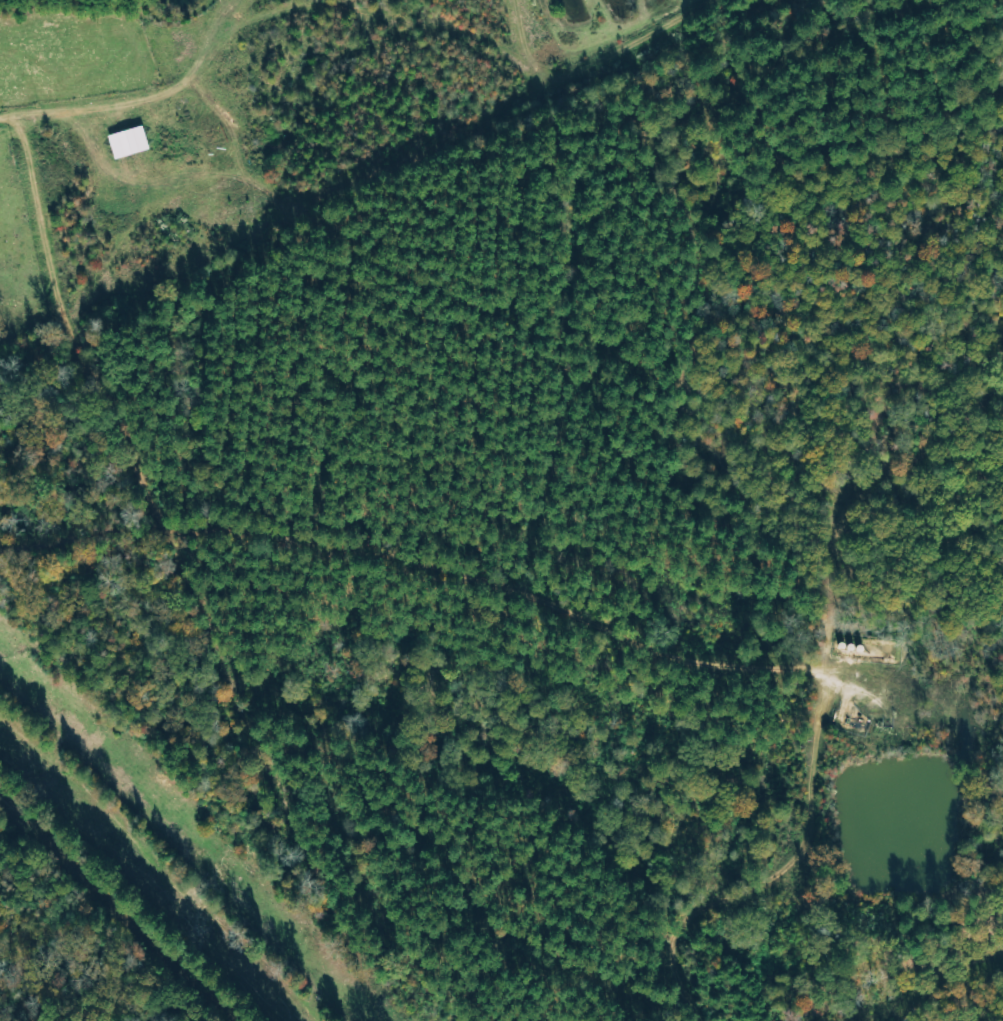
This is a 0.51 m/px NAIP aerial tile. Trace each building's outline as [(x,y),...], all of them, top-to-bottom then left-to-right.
[(154,150),(147,127),(113,137),(119,161),(154,150)]
